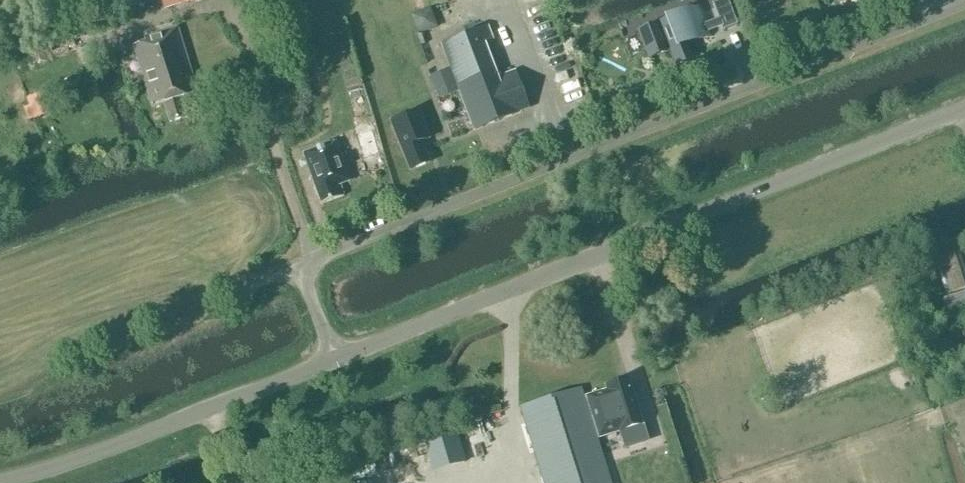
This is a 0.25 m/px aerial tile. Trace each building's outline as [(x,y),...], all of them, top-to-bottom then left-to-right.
[(729,0),(723,0),(713,4),(722,30),(737,24),(729,0)] [(420,33),(440,25),(432,5),(412,13),(420,33)] [(684,15),(684,14),(638,31),(648,58),(670,49),(676,65),(692,58),(687,43),(694,40),(694,39),(710,33),(701,8),(684,15)] [(473,30),(441,42),(474,129),(529,108),(515,69),(497,76),(485,42),(492,39),(487,25),(473,30)] [(197,93),(184,49),(177,27),(144,37),(145,42),(133,45),(152,107),(164,103),(170,122),(189,116),(183,97),(197,93)] [(59,50),(61,55),(76,50),(74,44),(59,50)] [(437,97),(449,93),(441,71),(429,75),(437,97)] [(24,96),(32,118),(55,110),(48,88),(24,96)] [(346,94),(353,117),(367,113),(360,90),(346,94)] [(410,170),(429,162),(421,141),(429,138),(419,111),(391,121),(398,138),(410,170)] [(365,159),(380,155),(372,129),(357,134),(365,159)] [(335,142),(303,154),(322,204),(344,196),(339,184),(349,181),(335,142)] [(964,288),(964,265),(960,250),(937,258),(949,293),(964,288)] [(520,407),(544,482),(611,482),(598,443),(597,438),(620,431),(621,436),(624,446),(647,439),(643,424),(629,379),(605,386),(607,390),(584,397),(581,388),(520,407)]
